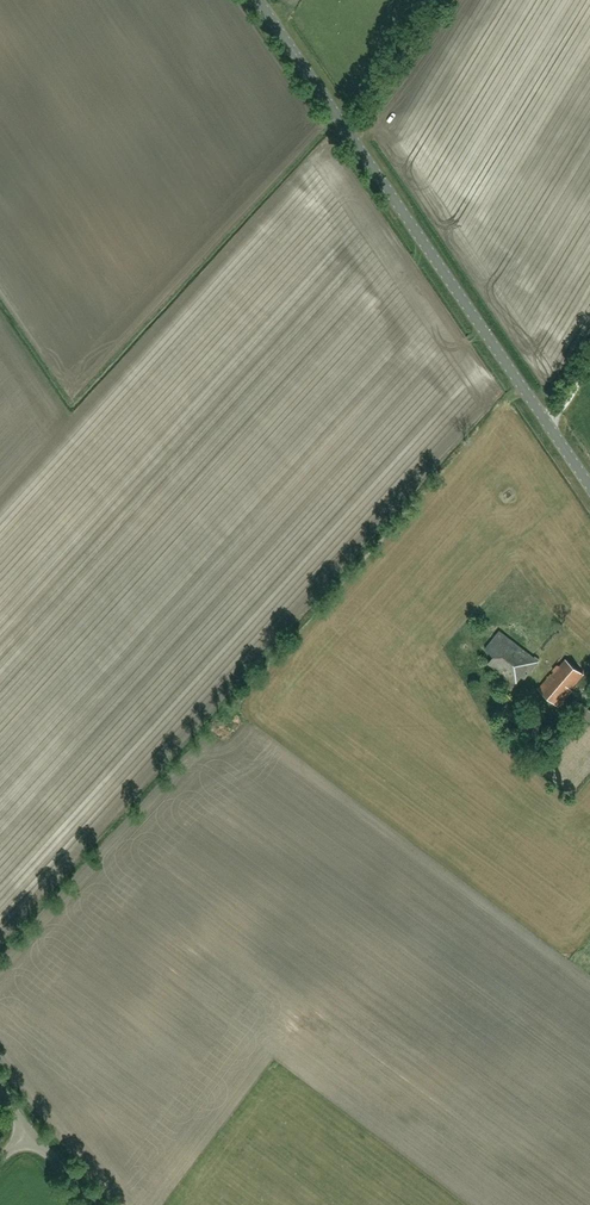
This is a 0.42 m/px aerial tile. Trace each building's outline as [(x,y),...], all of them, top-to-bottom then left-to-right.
[(539,661),(499,629),(485,648),(493,655),(487,662),(500,672),(497,675),(513,687),(522,676),(525,679),(539,661)] [(571,688),(583,674),(565,659),(552,675),(549,672),(536,687),(559,706),(573,690),(571,688)] [(589,720),(589,710),(588,708),(589,706),(584,702),(577,712),(579,713),(578,716),(577,717),(577,718),(580,720),(582,721),(581,723),(581,724),(581,723),(585,726),(585,727),(589,720)]
